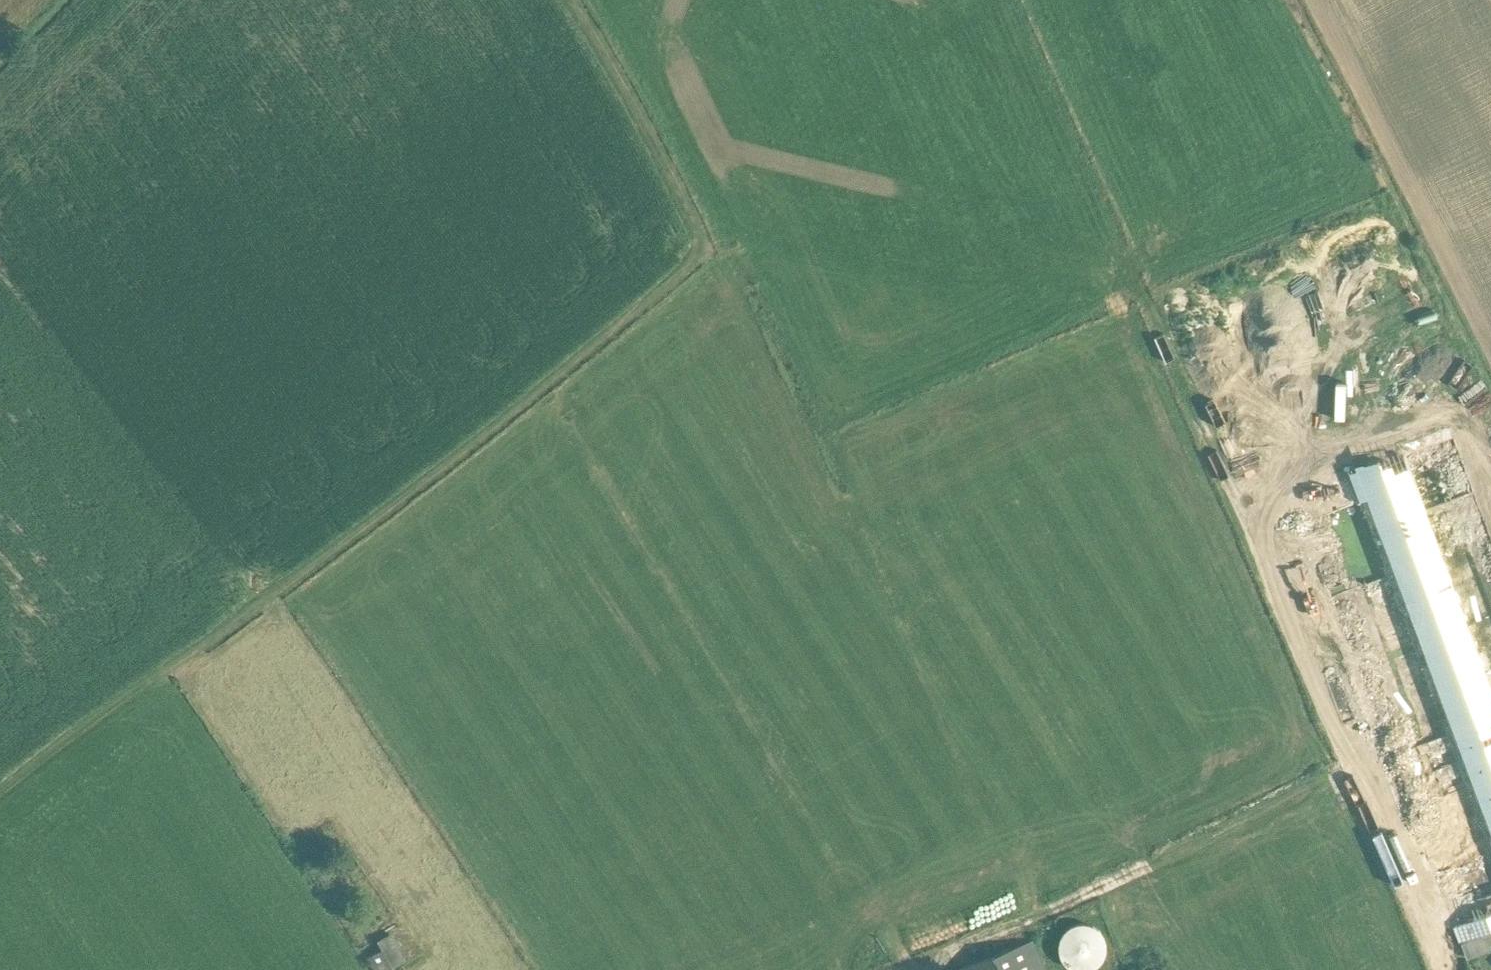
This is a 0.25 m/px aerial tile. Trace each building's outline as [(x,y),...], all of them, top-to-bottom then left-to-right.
[(1472,427),(1422,441),(1490,680),(1490,494),(1472,427)] [(1298,514),(1368,757),(1389,758),(1391,714),(1431,855),(1434,855),(1459,942),(1482,942),(1464,947),(1466,953),(1490,946),(1490,719),(1490,731),(1479,731),(1476,719),(1477,695),(1404,441),(1339,460),(1351,499),(1298,514)] [(1058,946),(1058,948),(1058,950),(1058,952),(1059,954),(1060,956),(1061,958),(1062,960),(1065,963),(1066,965),(1070,967),(1074,969),(1076,969),(1077,969),(1086,969),(1088,969),(1092,968),(1094,967),(1096,966),(1098,965),(1099,963),(1101,962),(1102,960),(1103,958),(1104,956),(1105,954),(1105,952),(1106,950),(1106,948),(1106,946),(1106,944),(1106,942),(1105,940),(1105,938),(1104,936),(1103,934),(1102,932),(1101,931),(1099,929),(1098,928),(1096,926),(1092,924),(1090,923),(1086,922),(1082,922),(1078,922),(1076,923),(1072,924),(1070,925),(1068,926),(1066,928),(1065,929),(1062,932),(1061,934),(1060,936),(1059,938),(1059,940),(1058,942),(1058,944),(1058,946)] [(387,929),(373,937),(388,965),(403,956),(387,929)] [(957,969),(1038,969),(1028,944),(957,969)]
